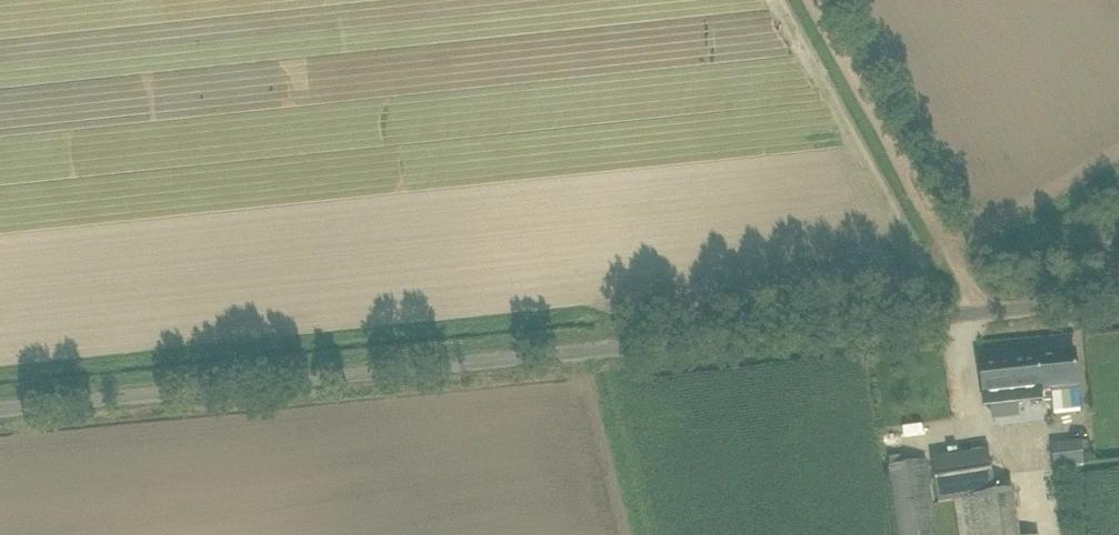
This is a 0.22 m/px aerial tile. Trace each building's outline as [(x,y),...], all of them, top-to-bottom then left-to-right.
[(1036,356),(980,362),(984,406),(1042,400),(1042,393),(1052,392),(1078,389),(1079,389),(1078,387),(1077,374),(1075,352),(1036,356)] [(1052,396),(1054,408),(1073,406),(1072,394),(1052,396)] [(1081,441),(1052,444),(1055,470),(1084,466),(1081,441)] [(995,495),(991,472),(987,450),(930,460),(938,505),(954,503),(959,534),(1021,534),(1014,492),(995,495)] [(893,488),(901,534),(939,534),(927,460),(890,466),(893,488)]
